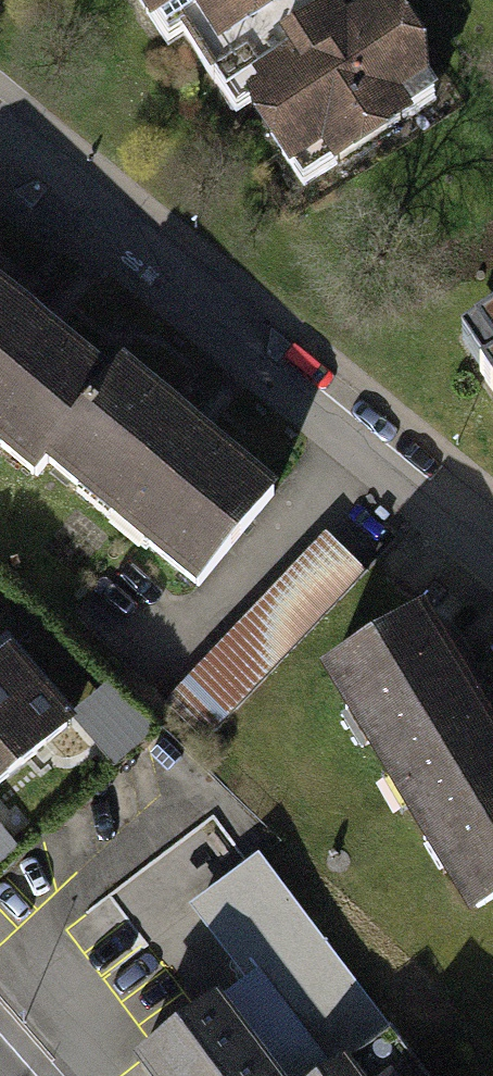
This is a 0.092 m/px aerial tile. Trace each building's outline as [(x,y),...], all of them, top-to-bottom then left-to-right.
[(153,42),(180,25),(218,0),(126,0),(153,42)] [(319,0),(218,0),(180,25),(296,204),(450,104),(388,8),(343,37),(319,0)] [(0,298),(0,459),(34,487),(44,474),(113,390),(0,298)] [(470,334),(492,375),(492,322),(470,334)] [(124,376),(113,390),(44,474),(196,597),(276,499),(124,376)] [(327,533),(188,688),(228,724),(368,569),(327,533)] [(424,619),(325,677),(465,918),(492,902),(492,738),(424,619)] [(0,673),(0,803),(74,744),(11,665),(0,673)] [(114,672),(69,711),(113,762),(158,724),(114,672)] [(221,818),(88,920),(128,973),(196,921),(250,991),(139,1075),(419,1075),(221,818)] [(484,1065),(470,1075),(492,1075),(484,1065)]
